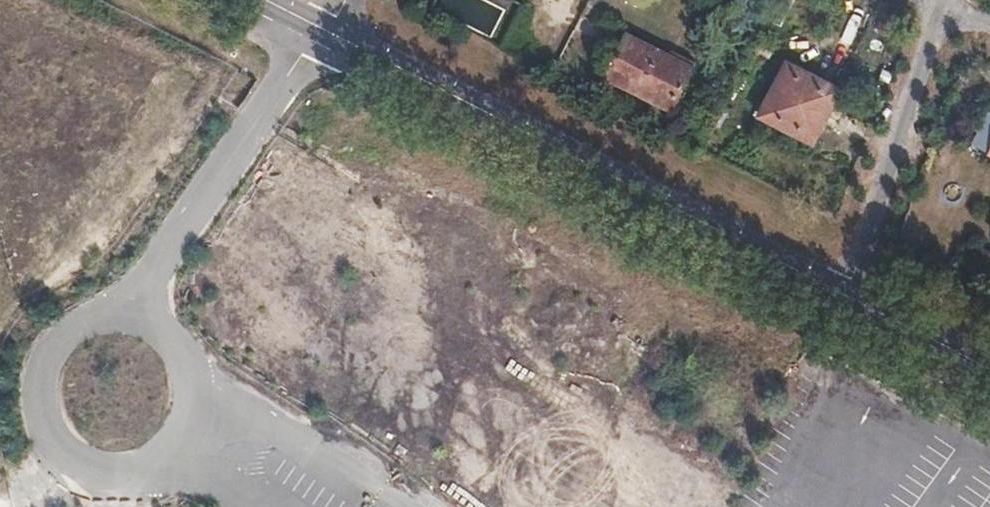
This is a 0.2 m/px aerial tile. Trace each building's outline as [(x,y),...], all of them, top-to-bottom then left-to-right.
[(696,68),(629,35),(608,77),(676,111),(696,68)] [(847,88),(791,61),(763,116),(819,143),(847,88)]
